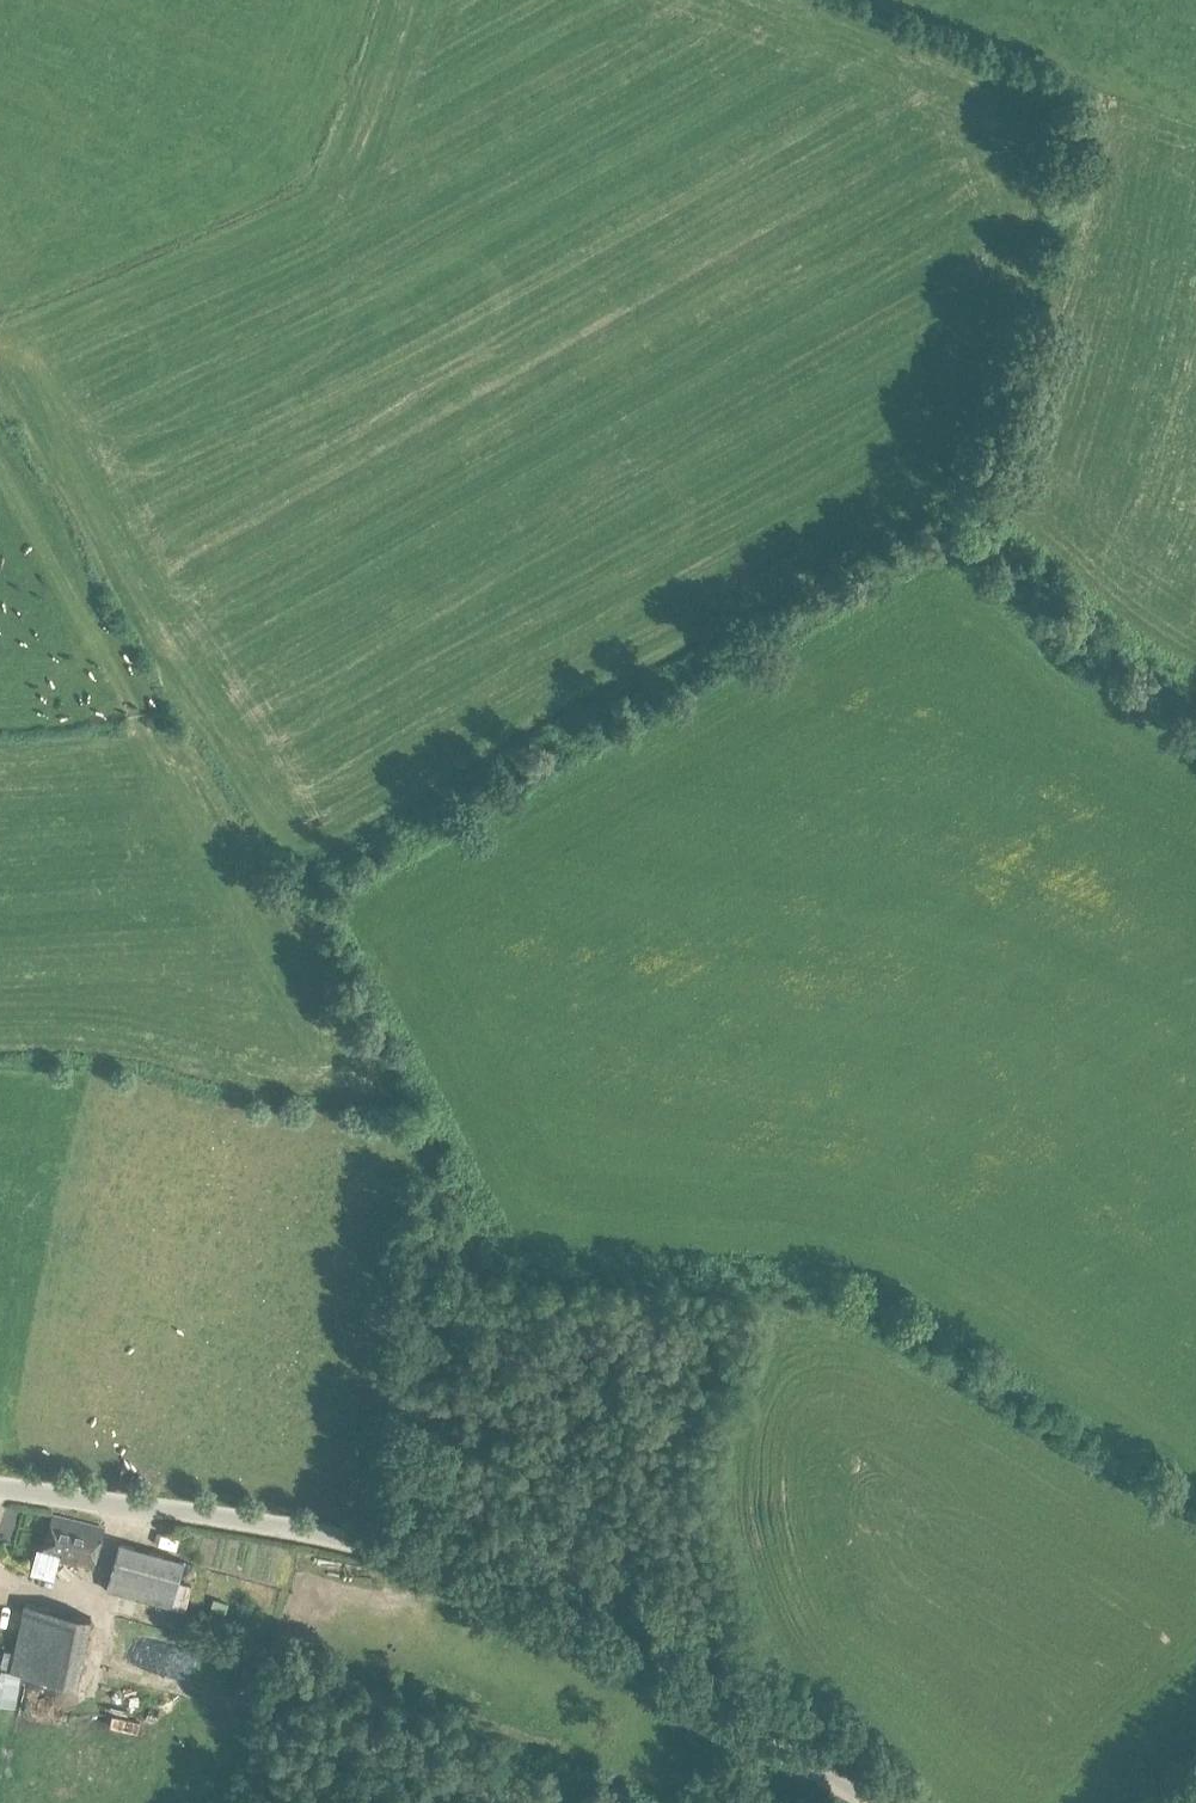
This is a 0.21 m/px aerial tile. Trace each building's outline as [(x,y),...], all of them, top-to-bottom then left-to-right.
[(93,1569),(104,1530),(55,1517),(45,1556),(93,1569)] [(121,1542),(107,1588),(171,1606),(184,1560),(121,1542)] [(77,1682),(89,1618),(26,1606),(14,1669),(22,1671),(77,1682)] [(17,1705),(22,1671),(14,1669),(1,1668),(0,1673),(0,1702),(17,1705)]
